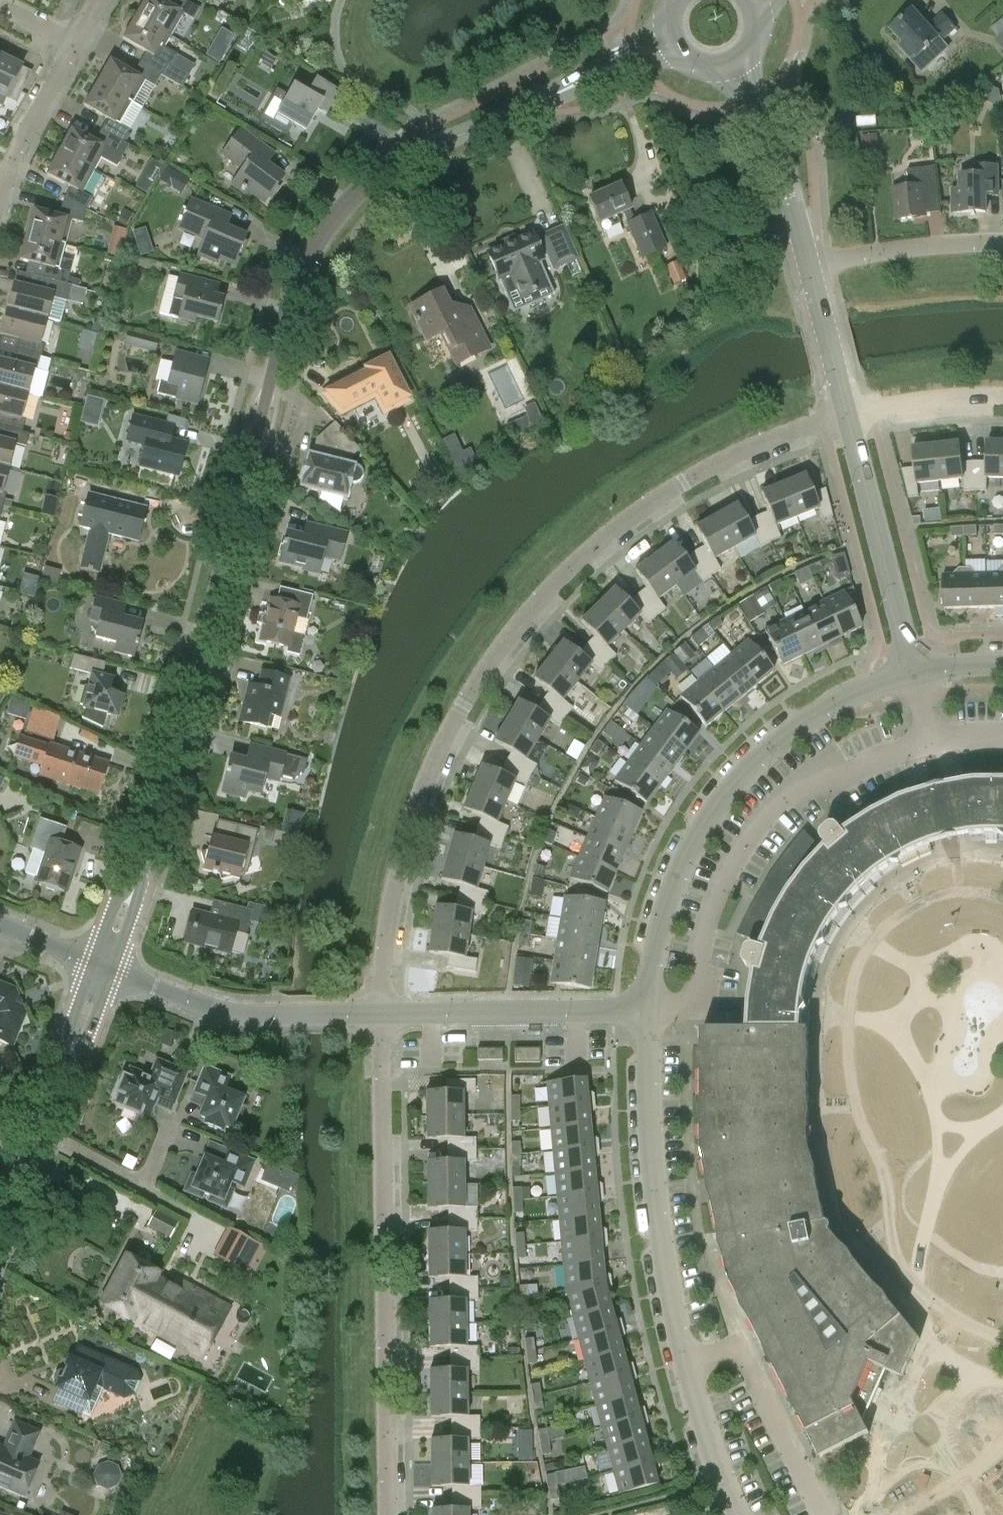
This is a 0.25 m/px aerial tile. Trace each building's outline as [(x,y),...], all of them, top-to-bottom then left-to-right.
[(193,20),(199,9),(184,0),(176,0),(171,8),(158,0),(145,0),(135,17),(170,37),(183,15),(193,20)] [(902,49),(911,59),(923,72),(950,48),(943,41),(956,29),(944,15),(929,27),(914,10),(892,30),(906,45),(902,49)] [(171,66),(177,55),(164,48),(170,37),(135,17),(122,39),(145,53),(139,63),(160,76),(182,88),(188,76),(171,66)] [(220,61),(234,34),(220,26),(206,54),(220,61)] [(255,34),(245,28),(234,46),(245,52),(255,34)] [(998,38),(995,41),(1002,51),(1002,34),(998,38)] [(6,99),(16,104),(26,83),(16,78),(21,67),(2,57),(0,61),(0,107),(1,108),(6,99)] [(144,81),(154,87),(160,76),(139,63),(133,74),(110,61),(97,83),(131,103),(144,81)] [(327,115),(341,93),(318,79),(309,94),(295,86),(278,115),(307,132),(320,111),(327,115)] [(128,131),(119,126),(131,103),(97,83),(84,106),(107,119),(100,130),(122,143),(128,131)] [(982,99),(996,104),(1002,96),(1000,87),(993,84),(984,89),(982,99)] [(857,128),(877,127),(877,117),(857,118),(857,128)] [(101,158),(105,161),(114,158),(122,143),(100,130),(94,142),(71,129),(58,152),(94,171),(101,158)] [(245,170),(234,184),(250,196),(253,193),(265,203),(284,179),(262,162),(269,152),(242,131),(227,151),(238,160),(236,163),(245,170)] [(861,137),(864,157),(880,155),(877,135),(861,137)] [(62,202),(85,211),(86,211),(92,199),(82,194),(94,171),(58,152),(46,175),(70,188),(62,201),(62,202)] [(151,160),(143,174),(154,180),(162,167),(151,160)] [(158,180),(181,194),(189,180),(166,166),(158,180)] [(935,166),(907,170),(909,187),(893,189),(897,220),(941,214),(935,166)] [(952,189),(953,213),(985,212),(985,190),(997,190),(997,166),(974,166),(974,175),(960,175),(960,189),(952,189)] [(623,213),(628,224),(642,256),(666,246),(652,213),(636,220),(620,184),(590,197),(605,230),(620,223),(617,216),(623,213)] [(246,238),(220,227),(225,215),(193,201),(183,224),(197,230),(195,234),(206,239),(200,254),(218,262),(220,259),(234,265),(246,238)] [(26,235),(65,245),(71,220),(82,223),(85,211),(62,202),(58,217),(33,210),(26,235)] [(119,223),(126,226),(133,214),(126,210),(119,223)] [(553,270),(579,260),(564,224),(538,236),(542,246),(539,247),(533,234),(489,253),(499,277),(511,272),(523,298),(546,287),(535,262),(543,258),(542,255),(546,254),(553,270)] [(119,251),(124,228),(114,226),(109,249),(119,251)] [(140,257),(152,253),(144,230),(132,234),(140,257)] [(26,235),(20,260),(46,267),(43,279),(66,285),(72,262),(61,259),(65,245),(26,235)] [(141,268),(160,273),(162,264),(143,260),(141,268)] [(675,286),(686,282),(679,264),(668,269),(675,286)] [(195,323),(196,319),(217,325),(224,299),(208,295),(211,283),(180,275),(169,316),(195,323)] [(14,285),(7,310),(46,320),(59,323),(65,301),(67,302),(71,286),(67,285),(66,285),(43,279),(35,277),(32,289),(14,285)] [(68,279),(67,285),(71,286),(78,288),(80,282),(68,279)] [(443,291),(411,306),(427,339),(444,330),(453,348),(451,349),(458,363),(489,348),(473,314),(458,322),(443,291)] [(43,345),(39,344),(46,320),(7,310),(1,335),(19,340),(16,352),(40,358),(40,357),(43,345)] [(104,324),(98,323),(93,326),(91,331),(101,334),(104,324)] [(124,346),(155,353),(159,338),(127,331),(124,346)] [(40,357),(40,358),(16,352),(12,364),(0,361),(0,387),(27,394),(40,397),(50,359),(40,357)] [(160,381),(157,394),(197,404),(205,372),(187,368),(190,356),(177,353),(169,383),(160,381)] [(323,395),(341,416),(352,410),(348,402),(379,387),(390,409),(409,399),(389,358),(365,370),(367,372),(341,386),(339,383),(333,386),(323,395)] [(21,433),(24,420),(20,419),(27,394),(0,387),(0,427),(21,433)] [(80,423),(98,427),(105,401),(87,396),(80,423)] [(527,417),(533,430),(544,425),(534,403),(523,409),(527,417)] [(181,467),(187,444),(154,436),(157,422),(133,416),(127,441),(139,444),(144,449),(140,465),(175,474),(177,470),(181,467)] [(8,469),(14,444),(25,447),(28,434),(21,433),(0,427),(0,467),(8,469)] [(358,467),(356,466),(348,464),(349,460),(360,451),(348,438),(337,448),(324,433),(316,439),(312,455),(307,454),(299,488),(320,493),(319,499),(339,512),(342,499),(347,500),(351,484),(353,484),(355,484),(357,484),(358,483),(359,482),(361,481),(362,479),(362,478),(363,476),(363,475),(363,473),(362,472),(362,470),(361,469),(359,468),(358,467)] [(454,433),(441,439),(458,473),(478,463),(470,447),(463,450),(454,433)] [(987,462),(974,461),(975,490),(986,490),(987,478),(1002,478),(1002,442),(987,441),(987,462)] [(962,463),(960,442),(936,445),(940,481),(963,479),(965,491),(975,490),(974,461),(962,463)] [(915,468),(901,469),(909,497),(919,496),(917,484),(940,481),(936,445),(913,448),(915,468)] [(482,465),(498,457),(492,447),(477,454),(482,465)] [(1,494),(8,469),(0,467),(0,507),(9,509),(11,501),(4,499),(5,495),(1,494)] [(825,488),(812,494),(805,475),(783,484),(796,517),(818,509),(823,520),(832,517),(825,488)] [(770,542),(780,538),(775,526),(796,517),(783,484),(761,492),(769,511),(757,516),(770,542)] [(89,494),(84,513),(81,527),(90,530),(80,568),(99,573),(109,534),(137,541),(146,508),(89,494)] [(760,547),(770,542),(757,516),(746,522),(736,504),(716,516),(734,548),(754,536),(760,547)] [(695,527),(705,545),(695,551),(711,575),(720,570),(714,559),(734,548),(716,516),(695,527)] [(339,561),(346,534),(306,524),(303,538),(287,534),(279,563),(303,569),(302,571),(318,574),(322,557),(339,561)] [(994,534),(1002,535),(1002,525),(994,525),(994,534)] [(977,535),(976,526),(964,527),(964,536),(977,535)] [(951,528),(952,537),(964,536),(964,527),(951,528)] [(685,559),(673,542),(654,556),(676,586),(694,572),(702,582),(711,575),(695,551),(685,559)] [(665,610),(657,599),(676,586),(654,556),(635,571),(647,587),(637,594),(656,616),(665,610)] [(822,571),(818,562),(807,567),(811,575),(822,571)] [(1002,566),(996,573),(986,573),(987,608),(1002,607),(1002,566)] [(807,567),(795,572),(794,573),(799,585),(813,579),(811,575),(807,567)] [(987,608),(986,573),(977,574),(970,567),(965,568),(966,608),(987,608)] [(943,575),(944,609),(966,608),(965,568),(959,568),(953,574),(943,575)] [(783,588),(779,580),(768,586),(772,594),(783,588)] [(297,655),(306,621),(312,596),(279,588),(276,601),(270,599),(260,641),(288,648),(287,653),(297,655)] [(648,624),(656,616),(637,594),(629,603),(614,588),(598,605),(623,631),(640,615),(648,624)] [(774,602),(765,588),(754,595),(762,609),(774,602)] [(861,628),(843,591),(823,601),(840,637),(861,628)] [(762,609),(754,595),(738,604),(749,622),(764,613),(762,609)] [(132,656),(141,622),(116,615),(119,603),(96,597),(90,619),(99,621),(95,636),(116,642),(114,651),(132,656)] [(804,610),(821,647),(840,637),(823,601),(804,610)] [(335,603),(334,609),(343,612),(345,605),(335,603)] [(581,621),(595,636),(586,644),(608,664),(615,656),(607,647),(623,631),(598,605),(581,621)] [(784,620),(802,656),(821,647),(804,610),(784,620)] [(722,625),(716,617),(707,625),(712,632),(722,625)] [(764,630),(782,666),(802,656),(784,620),(764,630)] [(709,637),(702,628),(690,638),(697,647),(709,637)] [(773,671),(748,640),(730,654),(756,685),(773,671)] [(578,654),(563,641),(548,660),(577,682),(591,664),(601,672),(608,664),(586,644),(578,654)] [(695,655),(685,643),(673,652),(683,665),(695,655)] [(661,662),(675,680),(687,670),(683,665),(673,652),(661,662)] [(82,718),(103,727),(106,713),(117,716),(122,694),(109,691),(113,678),(101,675),(104,662),(72,653),(69,667),(91,673),(87,687),(84,686),(79,704),(83,705),(82,707),(85,708),(83,717),(82,716),(82,718)] [(714,668),(739,699),(756,685),(730,654),(714,668)] [(533,678),(549,691),(542,701),(566,717),(572,708),(562,701),(577,682),(548,660),(533,678)] [(697,682),(723,713),(739,699),(714,668),(697,682)] [(633,683),(639,676),(633,671),(627,678),(633,683)] [(278,716),(284,694),(288,679),(261,672),(257,687),(252,686),(248,705),(243,703),(238,721),(270,729),(273,715),(278,716)] [(680,696),(705,727),(723,713),(697,682),(680,696)] [(638,701),(631,695),(623,704),(630,710),(638,701)] [(549,720),(560,726),(566,717),(542,701),(535,711),(518,701),(506,721),(537,740),(549,720)] [(54,739),(61,714),(32,706),(24,730),(54,739)] [(698,734),(666,710),(653,728),(685,752),(698,734)] [(618,715),(612,724),(620,730),(624,725),(623,719),(618,715)] [(494,741),(511,752),(505,762),(531,775),(536,766),(525,760),(537,740),(506,721),(494,741)] [(640,745),(672,769),(685,752),(653,728),(640,745)] [(97,792),(107,763),(48,744),(47,745),(19,736),(13,754),(41,764),(38,773),(97,792)] [(590,750),(597,755),(604,745),(597,739),(590,750)] [(627,762),(659,786),(672,769),(640,745),(627,762)] [(229,757),(221,792),(243,798),(245,790),(259,794),(263,777),(277,781),(284,754),(266,749),(262,765),(229,757)] [(500,773),(482,765),(472,787),(506,801),(515,780),(526,785),(531,775),(505,762),(500,773)] [(614,780),(646,804),(659,786),(627,762),(614,780)] [(579,774),(575,782),(583,787),(588,778),(579,774)] [(982,781),(965,782),(937,787),(911,795),(895,801),(871,814),(843,832),(837,826),(832,826),(822,834),(821,840),(826,846),(823,850),(805,832),(784,855),(766,880),(751,906),(739,935),(762,943),(760,948),(752,946),(747,949),(743,962),(746,966),(754,969),(748,1001),(747,1030),(702,1030),(702,1153),(729,1279),(820,1458),(869,1433),(864,1422),(886,1371),(903,1378),(920,1339),(830,1233),(826,1224),(809,1142),(808,1030),(801,1030),(802,1008),(806,987),(809,974),(813,962),(822,942),(833,923),(846,906),(860,890),(870,881),(880,873),(898,861),(917,851),(930,846),(950,840),(972,836),(985,835),(1002,835),(1002,780),(982,781)] [(504,838),(508,828),(497,823),(506,801),(472,787),(463,809),(482,817),(477,828),(504,838)] [(641,813),(604,797),(595,818),(632,833),(641,813)] [(565,814),(569,806),(560,802),(556,810),(565,814)] [(298,836),(303,814),(291,811),(286,833),(298,836)] [(25,873),(35,876),(34,880),(64,890),(78,848),(59,842),(65,826),(38,818),(33,833),(37,835),(25,873)] [(587,837),(624,853),(632,833),(595,818),(587,837)] [(201,852),(203,859),(201,869),(219,874),(220,880),(231,877),(237,878),(238,875),(246,872),(256,830),(219,820),(214,837),(209,835),(206,850),(201,852)] [(489,845),(501,848),(504,838),(477,828),(473,840),(454,834),(447,857),(482,867),(489,845)] [(556,834),(548,830),(543,842),(552,845),(556,834)] [(284,846),(297,850),(300,837),(287,834),(284,846)] [(578,857),(615,873),(624,853),(587,837),(578,857)] [(485,903),(488,893),(476,889),(482,867),(447,857),(441,880),(460,885),(457,897),(485,903)] [(570,878),(606,893),(615,873),(578,857),(570,878)] [(534,877),(544,881),(548,869),(537,866),(534,877)] [(533,880),(530,892),(542,894),(544,882),(533,880)] [(603,903),(564,896),(560,919),(600,925),(603,903)] [(471,912),(484,914),(485,903),(457,897),(455,909),(435,906),(432,929),(468,935),(471,912)] [(244,934),(250,910),(220,903),(217,917),(195,911),(187,943),(227,953),(233,932),(244,934)] [(557,940),(596,946),(600,925),(560,919),(557,940)] [(531,921),(522,920),(519,934),(529,935),(531,921)] [(446,967),(475,971),(477,960),(464,958),(468,935),(432,929),(428,953),(448,956),(446,967)] [(518,946),(527,947),(529,935),(519,934),(518,946)] [(553,961),(593,968),(596,946),(557,940),(553,961)] [(515,958),(513,972),(514,972),(532,974),(533,960),(516,958),(515,958)] [(550,983),(589,990),(593,968),(553,961),(550,983)] [(12,1046),(25,1014),(14,989),(0,984),(0,1041),(12,1046)] [(514,1063),(539,1063),(539,1048),(514,1049),(514,1063)] [(477,1061),(502,1060),(502,1049),(477,1049),(477,1061)] [(174,1102),(187,1072),(156,1060),(150,1076),(130,1068),(126,1076),(123,1075),(116,1092),(119,1093),(116,1102),(124,1105),(123,1108),(140,1115),(141,1112),(150,1115),(158,1095),(174,1102)] [(239,1124),(246,1106),(241,1104),(244,1098),(225,1090),(231,1077),(205,1066),(194,1092),(207,1098),(200,1116),(206,1119),(204,1124),(223,1131),(225,1126),(231,1129),(234,1122),(239,1124)] [(587,1093),(585,1079),(546,1083),(548,1106),(593,1102),(592,1092),(587,1093)] [(426,1116),(463,1115),(462,1092),(475,1092),(475,1080),(446,1080),(446,1092),(426,1092),(426,1116)] [(511,1109),(519,1109),(519,1096),(510,1096),(511,1109)] [(588,1112),(593,1112),(593,1102),(548,1106),(550,1129),(589,1125),(588,1112)] [(511,1121),(519,1121),(519,1109),(511,1109),(511,1121)] [(426,1116),(426,1139),(447,1139),(447,1150),(476,1150),(476,1138),(463,1138),(463,1115),(426,1116)] [(553,1151),(597,1147),(596,1138),(591,1138),(589,1125),(550,1129),(553,1151)] [(511,1155),(520,1154),(520,1142),(511,1142),(511,1155)] [(597,1147),(553,1151),(555,1174),(594,1171),(592,1157),(598,1157),(597,1147)] [(427,1162),(427,1185),(464,1185),(463,1162),(476,1161),(476,1150),(447,1150),(447,1161),(427,1162)] [(244,1188),(255,1161),(228,1151),(223,1164),(205,1157),(197,1176),(192,1174),(185,1191),(202,1198),(204,1193),(211,1196),(209,1201),(226,1208),(233,1191),(228,1189),(231,1182),(244,1188)] [(520,1154),(511,1155),(511,1167),(520,1167),(520,1154)] [(280,1166),(272,1185),(294,1194),(301,1174),(280,1166)] [(594,1171),(555,1174),(557,1197),(601,1193),(600,1183),(595,1184),(594,1171)] [(427,1185),(427,1209),(448,1208),(448,1220),(477,1219),(476,1208),(464,1208),(464,1185),(427,1185)] [(521,1187),(512,1188),(513,1200),(522,1200),(521,1187)] [(601,1193),(557,1197),(559,1219),(598,1216),(597,1203),(602,1202),(601,1193)] [(522,1200),(513,1200),(513,1213),(522,1213),(522,1200)] [(169,1238),(178,1222),(157,1211),(148,1227),(169,1238)] [(598,1216),(559,1219),(561,1242),(605,1238),(604,1229),(599,1229),(598,1216)] [(428,1231),(428,1255),(464,1254),(464,1231),(477,1231),(477,1219),(448,1220),(448,1231),(428,1231)] [(212,1255),(247,1275),(264,1246),(228,1226),(212,1255)] [(523,1233),(515,1234),(516,1246),(524,1246),(523,1233)] [(605,1238),(561,1242),(563,1265),(602,1261),(601,1248),(606,1248),(605,1238)] [(524,1246),(516,1246),(516,1259),(525,1258),(524,1246)] [(464,1254),(428,1255),(428,1278),(449,1278),(449,1289),(478,1289),(477,1277),(465,1277),(464,1254)] [(134,1322),(158,1277),(160,1273),(127,1256),(100,1304),(134,1322)] [(602,1261),(563,1265),(565,1291),(609,1284),(608,1274),(603,1274),(602,1261)] [(500,1286),(512,1285),(511,1273),(499,1274),(500,1286)] [(158,1277),(134,1322),(203,1359),(231,1307),(178,1279),(174,1286),(158,1277)] [(609,1284),(565,1291),(572,1317),(610,1307),(607,1294),(612,1293),(609,1284)] [(528,1285),(519,1286),(520,1299),(529,1298),(528,1285)] [(429,1301),(429,1324),(465,1324),(465,1301),(478,1301),(478,1289),(449,1289),(449,1301),(429,1301)] [(529,1298),(520,1299),(521,1311),(530,1310),(529,1298)] [(621,1328),(618,1318),(613,1320),(610,1307),(572,1317),(578,1339),(621,1328)] [(429,1324),(429,1348),(450,1348),(450,1359),(479,1358),(478,1347),(466,1347),(465,1324),(429,1324)] [(622,1351),(618,1338),(623,1337),(621,1328),(578,1339),(584,1361),(622,1351)] [(533,1338),(524,1339),(526,1352),(535,1350),(533,1338)] [(507,1346),(508,1356),(520,1356),(520,1353),(519,1346),(507,1346)] [(136,1372),(77,1347),(68,1369),(65,1367),(63,1372),(60,1371),(56,1372),(54,1378),(55,1382),(58,1383),(56,1388),(59,1389),(54,1402),(89,1417),(96,1403),(86,1399),(93,1384),(125,1398),(134,1394),(139,1382),(136,1372)] [(535,1350),(526,1352),(527,1364),(536,1363),(535,1350)] [(625,1364),(622,1351),(584,1361),(590,1383),(633,1372),(630,1362),(625,1364)] [(430,1370),(430,1394),(466,1393),(466,1370),(479,1370),(479,1358),(450,1359),(450,1370),(430,1370)] [(635,1381),(633,1372),(590,1383),(595,1405),(633,1395),(630,1382),(635,1381)] [(539,1384),(530,1385),(532,1397),(541,1396),(539,1384)] [(466,1393),(430,1394),(430,1417),(450,1417),(451,1428),(479,1428),(479,1416),(467,1417),(466,1393)] [(595,1405),(601,1427),(644,1416),(642,1406),(637,1408),(633,1395),(595,1405)] [(541,1396),(532,1397),(534,1410),(543,1408),(541,1396)] [(644,1416),(601,1427),(607,1449),(645,1439),(642,1426),(647,1425),(644,1416)] [(1,1486),(24,1496),(38,1463),(27,1459),(38,1432),(15,1422),(0,1456),(0,1485),(1,1486)] [(430,1440),(431,1463),(467,1463),(467,1440),(480,1440),(479,1428),(451,1428),(451,1440),(430,1440)] [(546,1429),(537,1430),(539,1443),(548,1441),(546,1429)] [(607,1449),(613,1471),(656,1460),(653,1451),(648,1452),(645,1439),(607,1449)] [(542,1455),(550,1454),(548,1441),(539,1443),(542,1455)] [(520,1448),(520,1459),(531,1459),(531,1448),(520,1448)] [(613,1471),(619,1494),(657,1484),(653,1471),(658,1469),(656,1460),(613,1471)] [(93,1475),(97,1486),(107,1491),(117,1487),(122,1477),(118,1466),(108,1461),(98,1465),(93,1475)] [(431,1463),(431,1487),(451,1487),(452,1498),(480,1498),(480,1486),(468,1486),(467,1463),(431,1463)] [(571,1469),(554,1473),(557,1485),(573,1482),(571,1469)] [(548,1488),(556,1486),(554,1474),(545,1476),(548,1488)] [(550,1500),(559,1499),(556,1486),(548,1488),(550,1500)] [(431,1514),(468,1514),(468,1510),(481,1509),(480,1498),(452,1498),(452,1509),(431,1510),(431,1514)] [(18,1501),(15,1509),(21,1511),(24,1504),(18,1501)] [(560,1502),(562,1512),(570,1510),(568,1501),(560,1502)]
